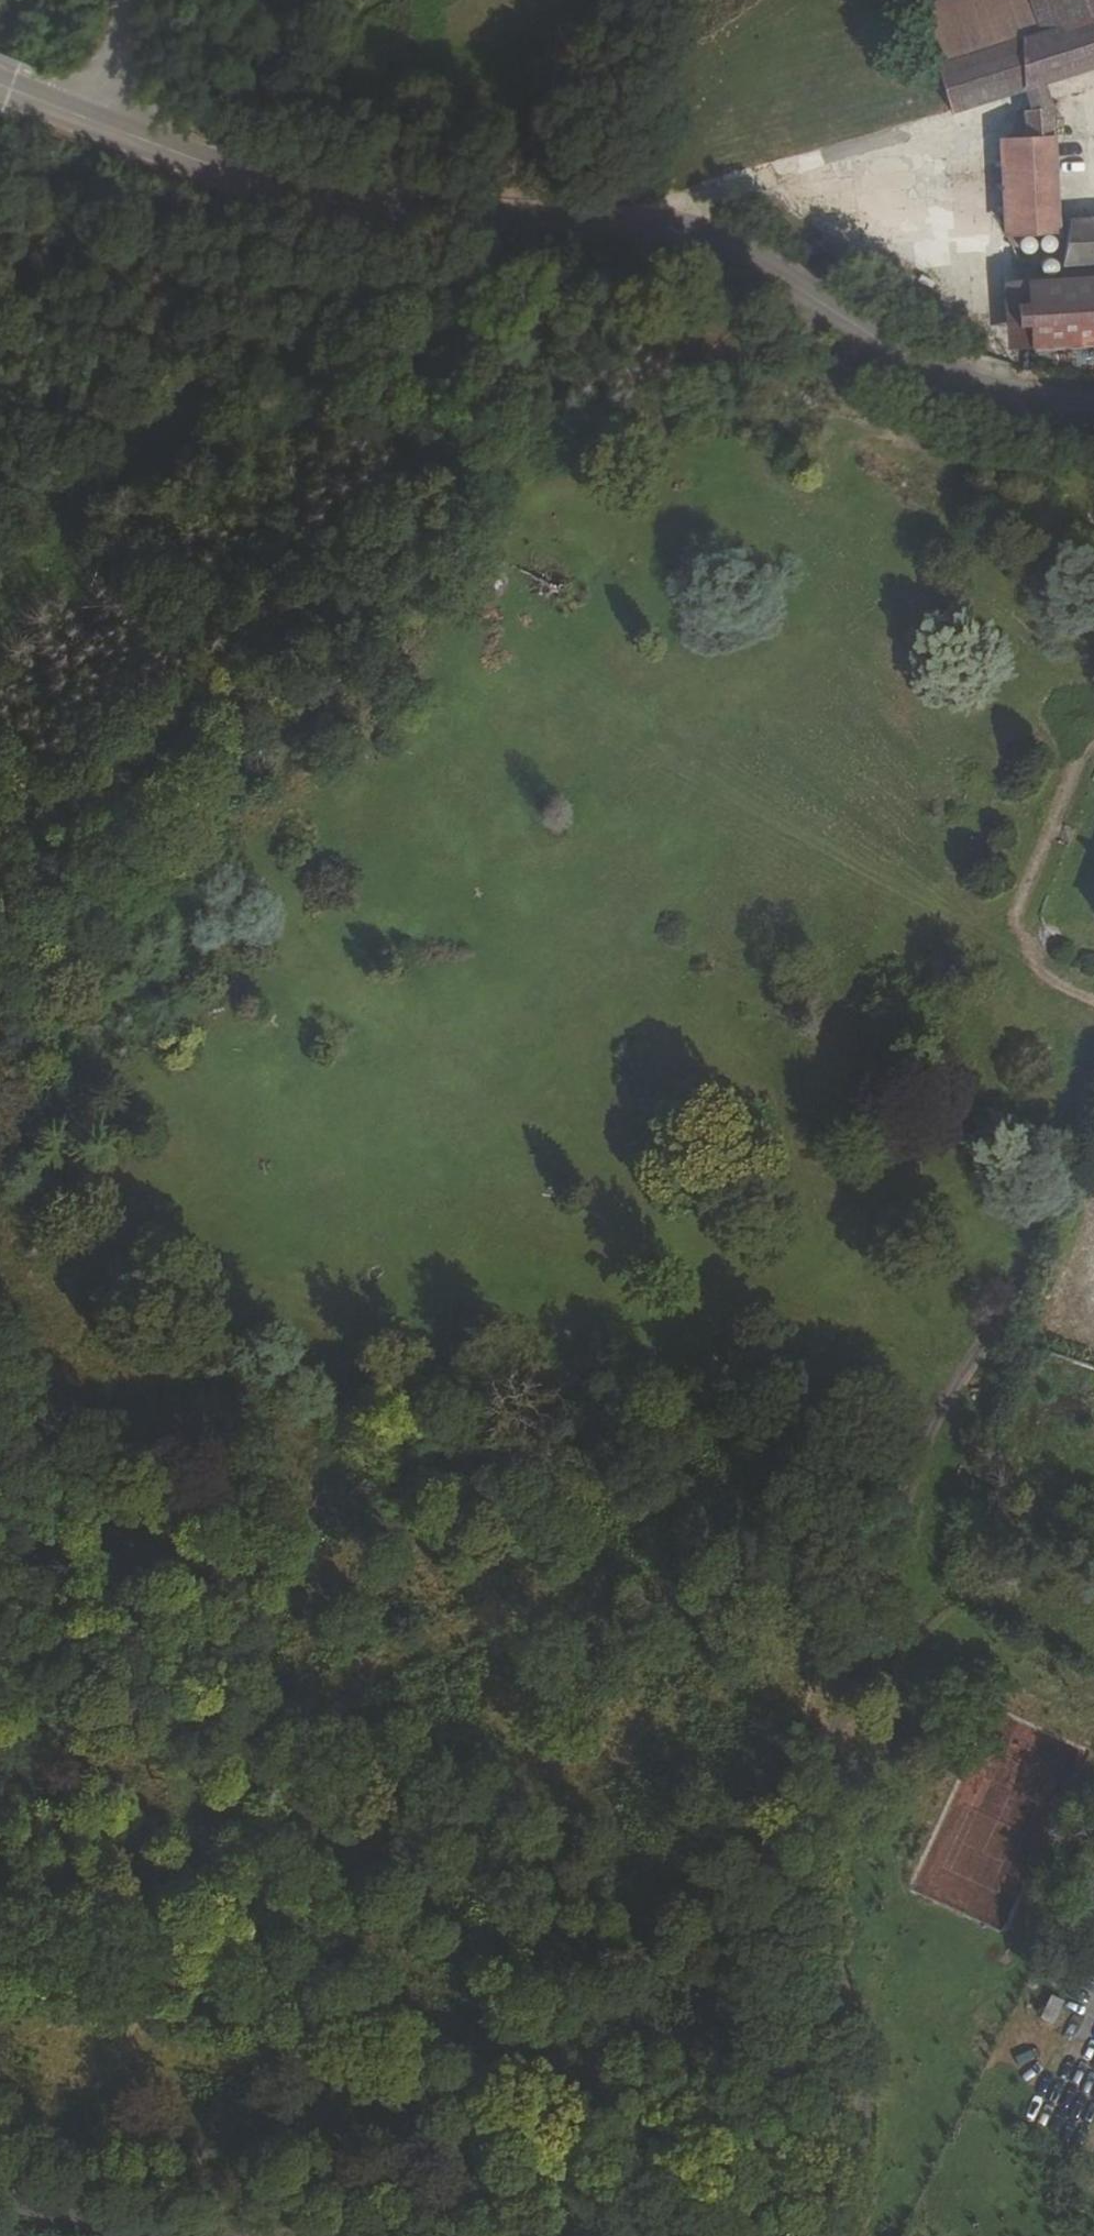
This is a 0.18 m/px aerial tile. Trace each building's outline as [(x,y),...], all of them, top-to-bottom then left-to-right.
[(940,120),(1033,88),(1035,58),(1017,0),(925,0),(903,7),(940,120)] [(1035,58),(1093,37),(1093,0),(1017,0),(1035,58)] [(1035,58),(1033,88),(1093,68),(1093,37),(1035,58)] [(1048,108),(1015,113),(1014,145),(1048,139),(1048,108)] [(1049,236),(1048,139),(1014,145),(995,148),(996,170),(997,245),(1049,236)] [(1058,225),(1056,263),(1054,270),(1093,267),(1093,223),(1058,225)] [(1018,288),(1024,353),(1093,347),(1093,281),(1018,288)] [(1046,1997),(1039,2022),(1054,2026),(1061,2001),(1046,1997)] [(1066,2035),(1078,2042),(1090,2021),(1078,2014),(1066,2035)]
